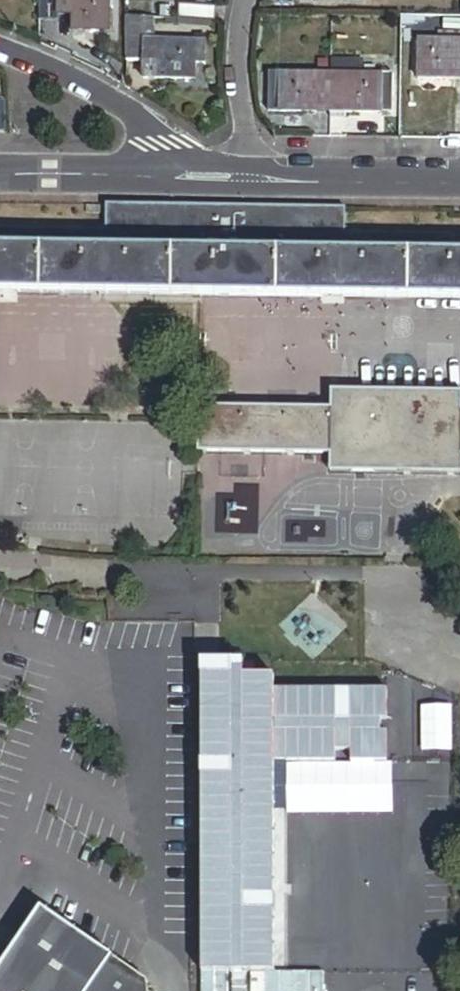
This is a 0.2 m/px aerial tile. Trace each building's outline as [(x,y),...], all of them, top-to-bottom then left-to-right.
[(57,12),(72,13),(71,30),(107,31),(108,0),(57,0),(57,12)] [(177,19),(214,22),(215,6),(178,4),(177,19)] [(154,17),(125,15),(125,57),(125,59),(142,59),(142,78),(156,78),(193,78),(193,63),(202,63),(203,40),(193,40),(153,39),(154,17)] [(438,40),(419,40),(418,79),(459,80),(459,41),(438,40)] [(332,61),(332,73),(362,73),(363,62),(332,61)] [(331,113),(332,73),(268,74),(267,113),(331,113)] [(362,73),(332,73),(331,113),(331,118),(346,118),(346,113),(391,113),(391,74),(362,73)] [(459,298),(459,257),(440,257),(440,237),(339,237),(340,210),(93,208),(93,234),(0,233),(0,295),(459,298)] [(190,415),(190,460),(316,461),(316,477),(456,477),(456,461),(459,461),(459,417),(457,417),(457,402),(316,401),(316,416),(190,415)] [(144,981),(109,956),(48,915),(8,974),(0,986),(0,990),(145,990),(144,981)]
